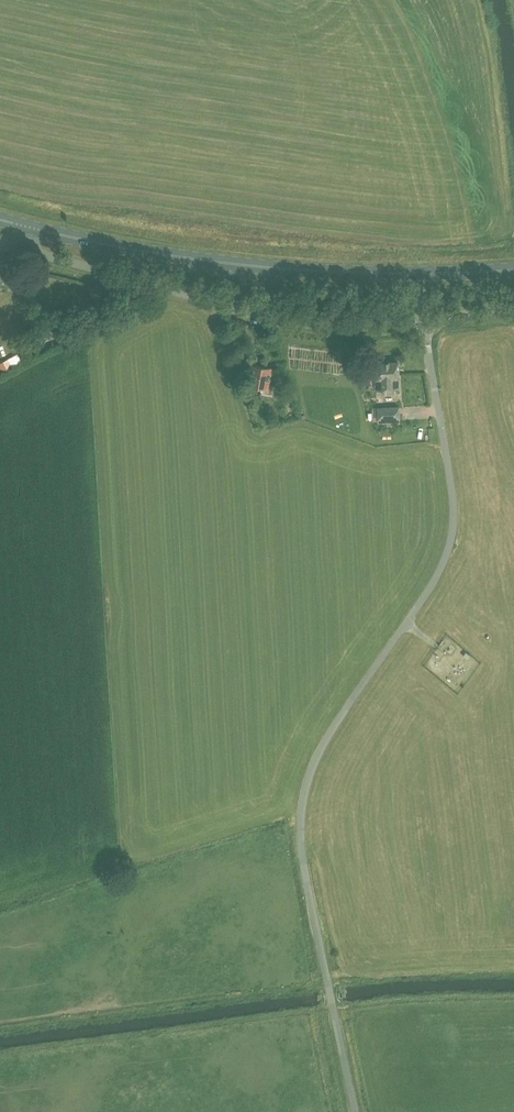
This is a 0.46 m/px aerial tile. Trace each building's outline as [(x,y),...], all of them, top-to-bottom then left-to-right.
[(8,283),(13,268),(0,264),(0,281),(8,283)] [(53,350),(61,346),(59,339),(50,343),(53,350)] [(13,369),(8,358),(0,363),(0,368),(3,374),(13,369)] [(397,360),(373,362),(374,378),(375,378),(376,389),(398,388),(397,377),(398,377),(397,360)] [(246,384),(261,386),(260,396),(271,398),(274,384),(269,383),(272,367),(250,363),(246,384)] [(399,405),(376,406),(377,422),(399,422),(399,405)]
